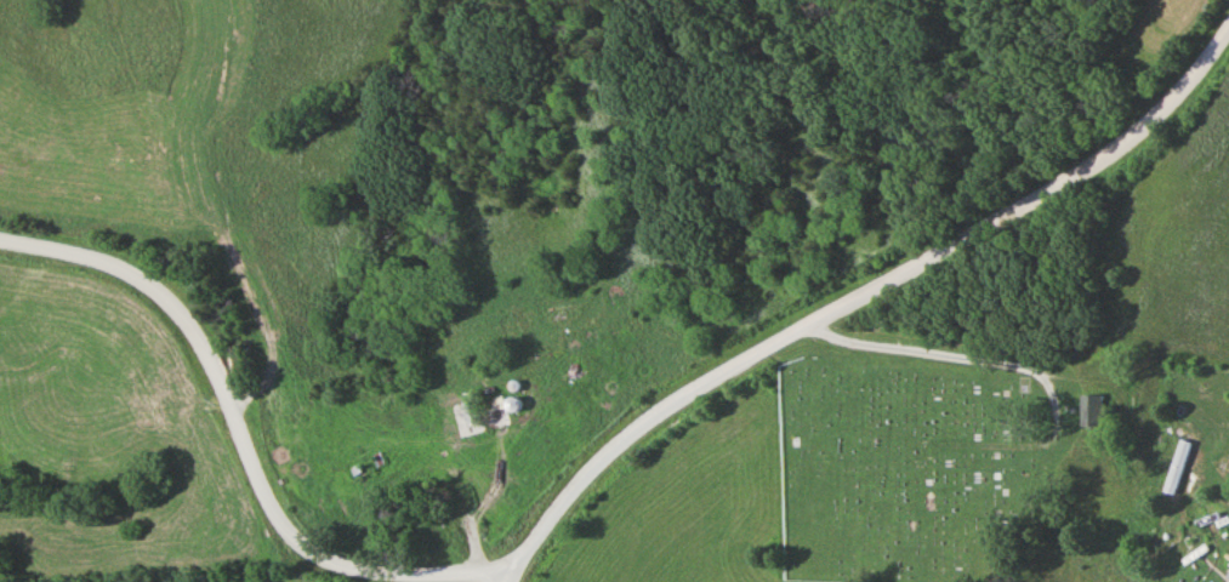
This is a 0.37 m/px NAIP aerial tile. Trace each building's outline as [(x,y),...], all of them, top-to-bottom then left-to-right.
[(1106,394),(1083,394),(1083,426),(1106,426),(1106,394)]
